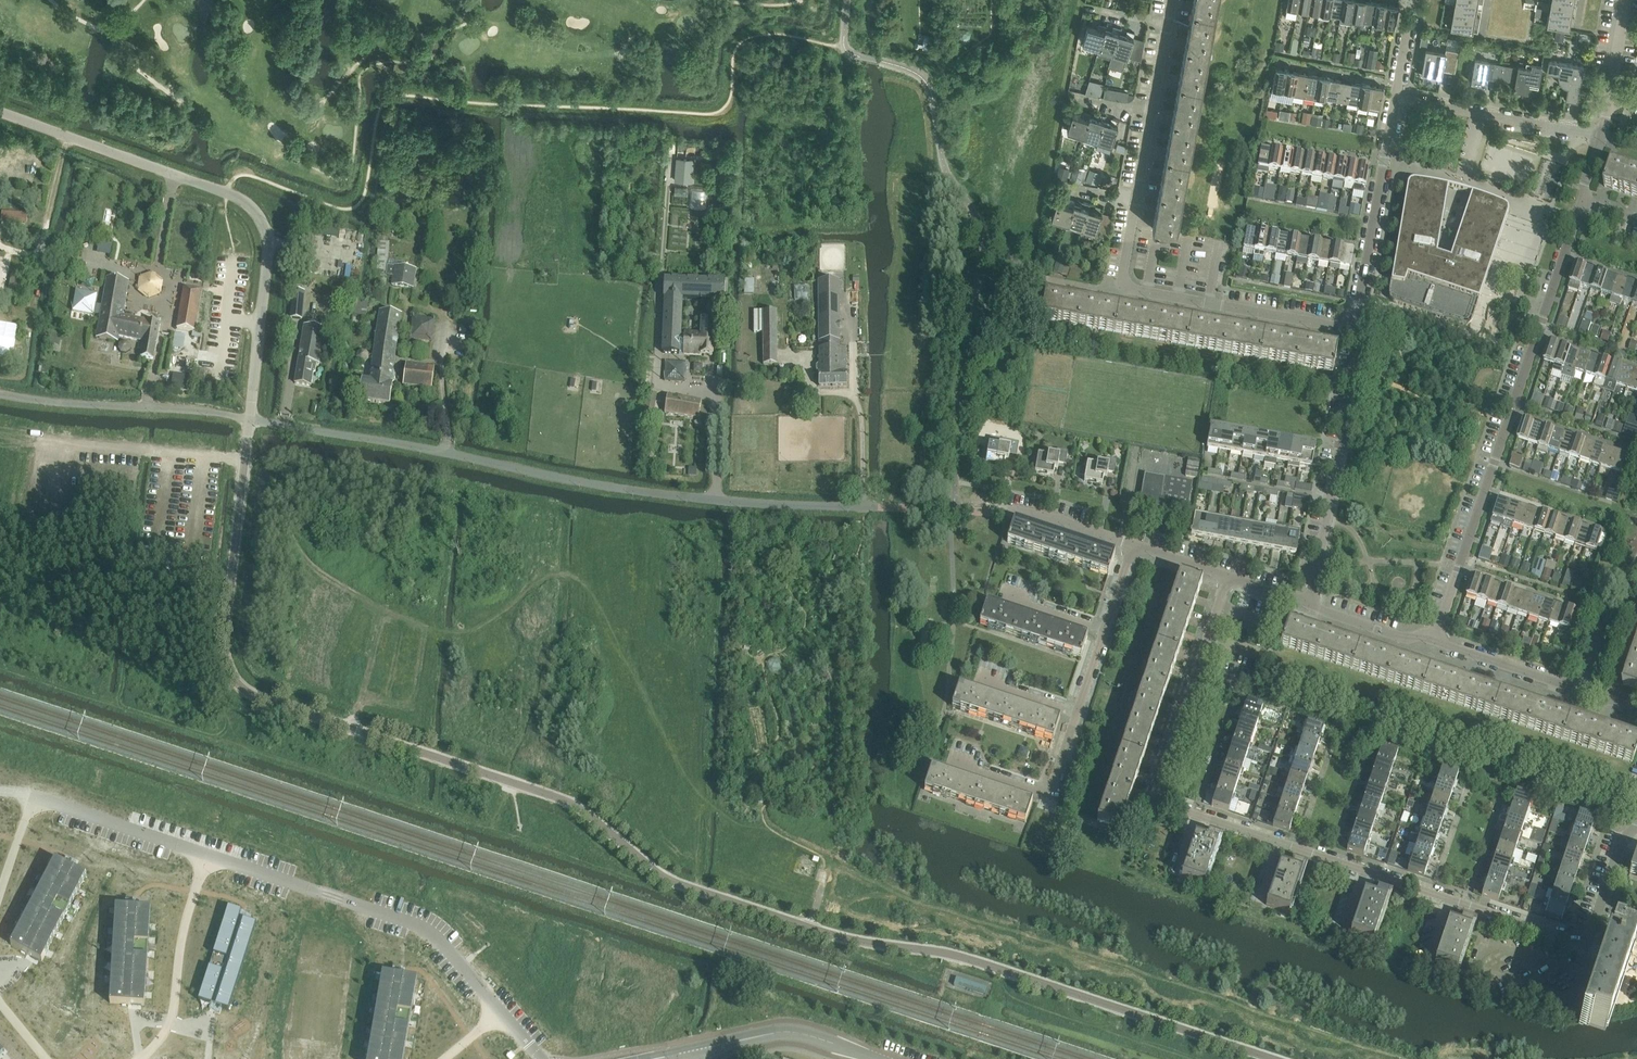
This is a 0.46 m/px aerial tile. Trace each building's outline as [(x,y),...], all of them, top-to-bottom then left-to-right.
[(1192,10),(1215,14),(1218,0),(1194,0),(1192,10)] [(1286,12),(1297,14),(1298,8),(1299,0),(1288,0),(1286,12)] [(1298,8),(1309,10),(1310,0),(1299,0),(1298,8)] [(1319,12),(1321,0),(1310,0),(1309,10),(1319,12)] [(1319,12),(1330,14),(1332,0),(1321,0),(1319,12)] [(1341,16),(1343,0),(1332,0),(1330,14),(1341,16)] [(1341,16),(1351,18),(1354,0),(1343,0),(1341,16)] [(1362,20),(1365,0),(1363,0),(1354,0),(1351,18),(1350,22),(1361,24),(1362,20)] [(1376,2),(1365,0),(1362,20),(1372,21),(1376,2)] [(1477,3),(1482,3),(1483,0),(1455,0),(1454,6),(1476,10),(1477,3)] [(1383,28),(1383,23),(1387,4),(1376,2),(1372,21),(1372,26),(1383,28)] [(1571,17),(1573,7),(1550,3),(1548,14),(1571,17)] [(1398,6),(1387,4),(1383,23),(1395,25),(1398,6)] [(1479,21),(1480,17),(1475,16),(1476,10),(1454,6),(1452,17),(1479,21)] [(1192,10),(1186,46),(1209,51),(1215,14),(1192,10)] [(1569,29),(1571,17),(1548,14),(1546,25),(1569,29)] [(1472,32),(1474,24),(1479,25),(1479,21),(1452,17),(1450,28),(1472,32)] [(1088,26),(1082,42),(1099,48),(1105,29),(1106,26),(1100,24),(1098,29),(1092,27),(1088,26)] [(1105,29),(1099,48),(1113,52),(1119,33),(1121,28),(1115,26),(1113,32),(1105,29)] [(1113,52),(1109,64),(1123,69),(1135,33),(1129,31),(1127,36),(1119,33),(1113,52)] [(1422,33),(1420,46),(1426,47),(1429,34),(1422,33)] [(1186,46),(1179,83),(1202,87),(1209,51),(1186,46)] [(1421,73),(1427,75),(1441,77),(1442,70),(1455,73),(1459,51),(1446,49),(1445,53),(1426,49),(1421,73)] [(1485,77),(1498,80),(1500,64),(1488,62),(1488,60),(1475,58),(1470,82),(1484,85),(1485,77)] [(1583,66),(1549,60),(1546,72),(1558,74),(1558,76),(1558,78),(1559,80),(1560,82),(1559,83),(1560,83),(1562,84),(1563,86),(1565,87),(1567,87),(1565,99),(1577,101),(1583,66)] [(1518,67),(1500,64),(1498,80),(1515,83),(1514,90),(1527,92),(1528,86),(1538,88),(1543,63),(1542,63),(1541,65),(1526,62),(1525,67),(1518,66),(1518,67)] [(1282,94),(1287,70),(1276,68),(1271,92),(1282,94)] [(1293,96),(1297,72),(1287,70),(1282,94),(1293,96)] [(1304,98),(1308,74),(1297,72),(1293,96),(1304,98)] [(1315,99),(1319,76),(1308,74),(1304,98),(1315,99)] [(1326,97),(1329,78),(1319,76),(1315,99),(1325,101),(1326,97)] [(1340,80),(1329,78),(1326,97),(1337,99),(1340,80)] [(1104,83),(1090,79),(1087,93),(1101,96),(1104,83)] [(1351,82),(1340,80),(1337,99),(1347,101),(1351,82)] [(1361,83),(1351,82),(1347,101),(1358,103),(1361,83)] [(1179,83),(1173,119),(1196,123),(1202,87),(1179,83)] [(1368,109),(1372,85),(1361,83),(1358,103),(1357,107),(1368,109)] [(1383,87),(1372,85),(1368,109),(1379,111),(1383,87)] [(1296,119),(1298,112),(1291,110),(1289,117),(1296,119)] [(1312,115),(1312,111),(1303,110),(1303,122),(1324,123),(1325,116),(1312,115)] [(1067,130),(1083,135),(1089,116),(1090,116),(1091,114),(1084,112),(1083,117),(1072,113),(1067,130)] [(1083,135),(1097,139),(1103,121),(1104,121),(1105,116),(1099,114),(1097,119),(1090,116),(1089,116),(1083,135)] [(1354,130),(1356,120),(1342,117),(1340,127),(1354,130)] [(1111,123),(1104,121),(1103,121),(1097,139),(1095,146),(1110,150),(1119,120),(1113,118),(1111,123)] [(1189,160),(1196,123),(1173,119),(1166,156),(1189,160)] [(1261,149),(1257,175),(1268,177),(1269,170),(1272,151),(1261,149)] [(1091,163),(1101,168),(1104,161),(1098,158),(1100,152),(1096,150),(1091,163)] [(1283,153),(1272,151),(1269,170),(1279,172),(1283,153)] [(1294,155),(1283,153),(1279,172),(1290,174),(1294,155)] [(1304,157),(1294,155),(1290,174),(1301,176),(1304,157)] [(1166,156),(1160,192),(1182,196),(1189,160),(1166,156)] [(1315,159),(1304,157),(1301,176),(1312,178),(1315,159)] [(678,159),(676,181),(693,182),(694,160),(678,159)] [(1326,161),(1315,159),(1312,178),(1322,180),(1326,161)] [(1337,163),(1326,161),(1322,180),(1333,182),(1337,163)] [(1347,165),(1337,163),(1333,182),(1344,184),(1347,165)] [(1344,184),(1354,186),(1358,167),(1347,165),(1344,184)] [(1612,165),(1605,187),(1636,197),(1636,173),(1612,165)] [(1369,169),(1358,167),(1354,186),(1353,192),(1364,194),(1369,169)] [(1074,168),(1073,180),(1100,182),(1100,170),(1090,169),(1074,168)] [(1414,182),(1413,182),(1412,182),(1410,183),(1409,183),(1409,184),(1408,185),(1407,186),(1407,187),(1389,293),(1389,294),(1389,295),(1389,296),(1389,297),(1390,298),(1390,300),(1391,301),(1392,301),(1393,302),(1394,303),(1462,326),(1464,326),(1466,326),(1467,326),(1469,325),(1470,324),(1471,323),(1472,321),(1508,214),(1508,213),(1508,212),(1508,210),(1507,209),(1506,208),(1505,207),(1504,206),(1496,203),(1488,200),(1480,197),(1472,194),(1450,259),(1437,255),(1448,188),(1431,185),(1414,182)] [(1266,185),(1266,188),(1255,187),(1255,198),(1275,200),(1276,185),(1266,185)] [(1293,204),(1296,193),(1282,189),(1279,200),(1293,204)] [(1153,228),(1176,232),(1182,196),(1160,192),(1153,228)] [(1056,201),(1051,217),(1068,223),(1074,204),(1075,201),(1069,200),(1067,204),(1060,202),(1056,201)] [(1074,204),(1068,223),(1082,227),(1088,209),(1090,204),(1083,202),(1082,207),(1074,204)] [(1082,227),(1080,233),(1094,237),(1103,208),(1097,206),(1096,211),(1088,209),(1082,227)] [(1254,251),(1258,233),(1246,231),(1243,249),(1254,251)] [(1258,233),(1254,251),(1253,257),(1264,259),(1265,253),(1268,234),(1258,233)] [(1268,234),(1265,253),(1276,255),(1279,236),(1268,234)] [(1290,238),(1279,236),(1276,255),(1286,257),(1290,238)] [(1290,238),(1286,257),(1297,259),(1300,240),(1290,238)] [(1311,242),(1300,240),(1297,259),(1308,261),(1311,242)] [(114,254),(114,243),(99,242),(99,253),(114,254)] [(405,263),(388,261),(390,243),(378,242),(375,285),(386,286),(387,276),(393,277),(392,285),(413,289),(416,271),(404,269),(405,263)] [(1311,242),(1308,261),(1318,263),(1322,244),(1311,242)] [(1332,246),(1322,244),(1318,263),(1329,265),(1332,246)] [(1329,265),(1340,267),(1343,248),(1332,246),(1329,265)] [(1354,250),(1343,248),(1340,267),(1351,269),(1354,250)] [(1579,293),(1581,286),(1587,268),(1577,264),(1568,289),(1579,293)] [(1239,277),(1248,279),(1250,269),(1241,267),(1239,277)] [(1598,271),(1587,268),(1581,286),(1592,290),(1598,271)] [(1592,290),(1602,293),(1608,275),(1598,271),(1592,290)] [(1287,274),(1285,287),(1292,287),(1294,274),(1287,274)] [(140,294),(162,296),(163,276),(141,275),(140,294)] [(1618,278),(1608,275),(1602,293),(1612,297),(1618,278)] [(107,278),(96,338),(118,342),(119,337),(144,341),(141,358),(153,360),(160,323),(122,317),(129,282),(107,278)] [(1620,306),(1623,300),(1629,282),(1618,278),(1612,297),(1610,303),(1620,306)] [(664,279),(663,299),(665,299),(663,354),(679,354),(679,353),(684,353),(684,355),(712,356),(713,354),(714,321),(702,320),(702,334),(684,333),(684,335),(680,335),(682,300),(724,301),(725,281),(664,279)] [(746,293),(755,293),(755,279),(745,279),(746,293)] [(818,281),(819,342),(840,342),(840,374),(819,374),(819,387),(846,387),(846,374),(846,355),(850,355),(850,343),(842,343),(842,339),(840,339),(839,281),(818,281)] [(1629,282),(1623,300),(1633,304),(1636,292),(1636,285),(1629,282)] [(795,286),(795,299),(809,299),(809,286),(795,286)] [(177,330),(195,333),(202,291),(184,288),(177,330)] [(293,293),(291,319),(302,320),(304,294),(293,293)] [(1081,303),(1046,296),(1041,319),(1077,326),(1081,303)] [(352,316),(366,318),(368,305),(353,303),(352,316)] [(1077,326),(1113,332),(1118,310),(1081,303),(1077,326)] [(1154,316),(1118,310),(1113,332),(1150,339),(1154,316)] [(763,312),(754,312),(754,334),(763,334),(763,365),(777,365),(777,344),(776,312),(763,312)] [(380,313),(378,325),(400,328),(401,316),(380,313)] [(1560,315),(1559,324),(1569,326),(1571,317),(1560,315)] [(1150,339),(1186,346),(1191,323),(1154,316),(1150,339)] [(436,320),(413,317),(410,340),(432,343),(436,320)] [(1584,319),(1580,331),(1589,334),(1593,322),(1584,319)] [(1227,329),(1191,323),(1186,346),(1223,352),(1227,329)] [(368,378),(368,380),(392,383),(395,381),(395,377),(393,374),(400,328),(378,325),(370,378),(368,378)] [(304,327),(295,384),(311,387),(313,375),(316,373),(317,366),(319,367),(325,330),(304,327)] [(1223,352),(1259,359),(1263,336),(1227,329),(1223,352)] [(1300,343),(1263,336),(1259,359),(1296,366),(1300,343)] [(175,350),(185,350),(186,337),(176,337),(175,350)] [(720,339),(720,350),(729,350),(730,339),(720,339)] [(819,372),(819,374),(840,374),(840,342),(819,342),(819,366),(816,366),(816,372),(819,372)] [(1336,349),(1300,343),(1296,366),(1332,372),(1336,349)] [(1555,365),(1561,346),(1550,343),(1544,361),(1555,365)] [(1571,350),(1561,346),(1555,365),(1553,371),(1563,374),(1565,368),(1571,350)] [(1582,353),(1571,350),(1565,368),(1576,372),(1582,353)] [(1592,357),(1582,353),(1576,372),(1586,375),(1592,357)] [(1602,360),(1592,357),(1586,375),(1596,379),(1602,360)] [(1613,364),(1602,360),(1596,379),(1607,382),(1613,364)] [(687,362),(666,361),(665,382),(686,383),(687,362)] [(1623,367),(1613,364),(1607,382),(1617,385),(1623,367)] [(420,367),(407,365),(404,385),(418,387),(420,367)] [(434,368),(420,367),(418,387),(431,389),(434,368)] [(1634,370),(1623,367),(1617,385),(1627,389),(1634,370)] [(1634,370),(1627,389),(1636,392),(1636,372),(1634,370)] [(174,373),(173,387),(189,388),(190,374),(174,373)] [(363,379),(360,401),(389,405),(392,384),(392,383),(368,380),(363,379)] [(1536,392),(1532,403),(1541,406),(1545,395),(1536,392)] [(644,412),(651,413),(654,394),(647,393),(644,412)] [(698,419),(701,402),(667,396),(664,413),(698,419)] [(1563,412),(1565,402),(1547,399),(1546,409),(1563,412)] [(1609,417),(1606,428),(1622,433),(1625,425),(1616,422),(1617,419),(1609,417)] [(1524,421),(1518,439),(1529,443),(1535,424),(1524,421)] [(1535,424),(1529,443),(1539,446),(1545,428),(1535,424)] [(1210,428),(1207,448),(1219,450),(1222,430),(1210,428)] [(1539,446),(1537,451),(1548,455),(1549,450),(1555,431),(1545,428),(1539,446)] [(1222,430),(1219,450),(1230,453),(1234,432),(1222,430)] [(1555,431),(1549,450),(1560,453),(1566,435),(1555,431)] [(1234,432),(1230,453),(1242,455),(1245,434),(1234,432)] [(1245,434),(1242,455),(1253,457),(1257,436),(1245,434)] [(1566,435),(1560,453),(1570,457),(1576,438),(1566,435)] [(1257,436),(1253,457),(1265,459),(1269,438),(1257,436)] [(1265,459),(1264,464),(1275,466),(1276,461),(1280,441),(1269,438),(1265,459)] [(1576,438),(1570,457),(1581,460),(1587,442),(1576,438)] [(983,451),(982,458),(986,459),(986,464),(1004,468),(1005,461),(1008,461),(1009,455),(1016,456),(1024,457),(1025,451),(1017,450),(1018,443),(1008,441),(1007,448),(999,446),(999,448),(989,446),(988,451),(983,451)] [(1280,441),(1276,461),(1288,463),(1292,443),(1280,441)] [(1587,442),(1581,460),(1591,463),(1597,445),(1587,442)] [(1288,463),(1287,467),(1299,469),(1300,465),(1303,445),(1292,443),(1288,463)] [(1303,445),(1300,465),(1311,467),(1312,466),(1316,467),(1318,456),(1314,455),(1315,447),(1303,445)] [(1597,445),(1591,463),(1601,467),(1607,449),(1597,445)] [(1607,449),(1601,467),(1611,470),(1618,452),(1607,449)] [(1053,477),(1054,470),(1057,470),(1059,464),(1065,465),(1068,452),(1057,450),(1056,457),(1048,455),(1048,457),(1038,455),(1035,473),(1053,477)] [(1618,452),(1611,470),(1622,474),(1628,455),(1618,452)] [(1102,485),(1103,478),(1107,479),(1108,473),(1115,474),(1117,461),(1106,459),(1105,465),(1097,464),(1097,466),(1087,464),(1086,469),(1081,468),(1080,476),(1085,477),(1084,482),(1102,485)] [(1145,474),(1139,504),(1164,508),(1166,500),(1188,504),(1192,482),(1145,474)] [(1311,494),(1312,487),(1296,484),(1295,491),(1311,494)] [(1607,498),(1615,500),(1618,488),(1610,486),(1607,498)] [(1309,505),(1310,498),(1294,495),(1293,501),(1293,502),(1309,505)] [(1492,517),(1490,522),(1501,526),(1501,525),(1509,503),(1498,499),(1492,517)] [(1501,525),(1501,526),(1511,530),(1513,524),(1519,506),(1509,503),(1501,525)] [(1519,506),(1513,524),(1523,528),(1529,509),(1519,506)] [(1529,509),(1523,528),(1533,531),(1540,513),(1529,509)] [(1540,513),(1533,531),(1544,534),(1550,516),(1540,513)] [(1195,515),(1191,536),(1203,538),(1207,517),(1195,515)] [(1550,516),(1544,534),(1554,538),(1561,520),(1550,516)] [(1207,517),(1203,538),(1215,540),(1218,520),(1207,517)] [(1230,522),(1226,542),(1238,544),(1242,520),(1230,518),(1230,522)] [(1218,520),(1215,540),(1226,542),(1230,522),(1218,520)] [(1242,520),(1238,544),(1249,546),(1253,526),(1254,522),(1242,520)] [(1561,520),(1554,538),(1565,541),(1571,523),(1561,520)] [(1007,542),(1030,550),(1041,554),(1048,533),(1035,528),(1035,527),(1029,525),(1029,526),(1014,521),(1007,542)] [(1571,523),(1565,541),(1575,545),(1581,527),(1571,523)] [(1276,530),(1272,550),(1284,552),(1287,532),(1288,528),(1288,527),(1277,525),(1276,530)] [(1253,526),(1249,546),(1261,548),(1264,528),(1253,526)] [(1581,527),(1575,545),(1585,548),(1591,530),(1581,527)] [(1264,528),(1261,548),(1272,550),(1276,530),(1264,528)] [(1287,532),(1284,552),(1296,554),(1297,546),(1301,547),(1302,547),(1304,536),(1299,535),(1300,530),(1288,528),(1287,532)] [(1591,530),(1585,548),(1596,552),(1602,534),(1591,530)] [(1062,537),(1048,533),(1041,554),(1074,565),(1081,544),(1068,539),(1068,538),(1062,536),(1062,537)] [(1108,576),(1115,555),(1101,550),(1095,547),(1095,548),(1081,544),(1074,565),(1108,576)] [(1537,558),(1533,577),(1552,581),(1556,562),(1537,558)] [(1180,576),(1168,610),(1190,618),(1202,583),(1180,576)] [(1476,599),(1482,581),(1472,577),(1465,596),(1476,599)] [(1493,584),(1482,581),(1476,599),(1487,603),(1493,584)] [(1503,588),(1493,584),(1487,603),(1497,606),(1503,588)] [(1513,591),(1503,588),(1497,606),(1507,609),(1513,591)] [(1524,595),(1513,591),(1507,609),(1518,613),(1524,595)] [(1534,598),(1524,595),(1518,613),(1528,616),(1534,598)] [(1544,602),(1534,598),(1528,616),(1538,620),(1544,602)] [(1555,605),(1544,602),(1538,620),(1549,623),(1555,605)] [(979,625),(990,628),(1013,636),(1020,615),(1007,611),(1008,610),(1001,608),(1001,609),(986,605),(979,625)] [(1565,608),(1555,605),(1549,623),(1559,627),(1565,608)] [(1576,612),(1565,608),(1559,627),(1570,630),(1576,612)] [(1168,610),(1157,645),(1178,652),(1190,618),(1168,610)] [(1034,620),(1020,615),(1013,636),(1046,647),(1053,626),(1040,622),(1040,621),(1034,619),(1034,620)] [(1316,657),(1323,635),(1288,623),(1281,645),(1316,657)] [(1080,658),(1087,637),(1073,633),(1074,632),(1068,630),(1068,631),(1053,626),(1046,647),(1080,658)] [(1323,635),(1316,657),(1351,668),(1358,646),(1323,635)] [(1535,649),(1538,639),(1534,637),(1530,647),(1535,649)] [(1157,645),(1145,680),(1167,688),(1178,652),(1157,645)] [(1393,658),(1358,646),(1351,668),(1386,680),(1393,658)] [(1636,650),(1624,686),(1636,690),(1636,650)] [(1428,670),(1393,658),(1386,680),(1421,692),(1428,670)] [(1421,692),(1456,704),(1463,682),(1428,670),(1421,692)] [(1145,680),(1133,715),(1155,722),(1167,688),(1145,680)] [(1498,694),(1463,682),(1456,704),(1491,715),(1498,694)] [(973,691),(959,687),(952,707),(986,719),(992,698),(979,693),(980,692),(974,690),(973,691)] [(1491,715),(1526,727),(1534,705),(1498,694),(1491,715)] [(1006,702),(992,698),(986,719),(1019,730),(1026,709),(1013,705),(1013,703),(1007,701),(1006,702)] [(1246,703),(1242,716),(1258,722),(1263,708),(1246,703)] [(1569,717),(1534,705),(1526,727),(1561,739),(1569,717)] [(1053,741),(1060,720),(1046,716),(1046,714),(1040,712),(1040,714),(1026,709),(1019,730),(1053,741)] [(1133,715),(1121,750),(1143,758),(1155,722),(1133,715)] [(1254,734),(1258,722),(1242,716),(1237,729),(1254,734)] [(1561,739),(1596,751),(1604,729),(1569,717),(1561,739)] [(1307,723),(1303,736),(1319,742),(1323,729),(1307,723)] [(1250,747),(1254,734),(1237,729),(1233,742),(1250,747)] [(1604,729),(1596,751),(1632,763),(1636,747),(1636,740),(1604,729)] [(1315,755),(1319,742),(1303,736),(1298,749),(1315,755)] [(1245,760),(1250,747),(1233,742),(1229,755),(1245,760)] [(1381,748),(1377,761),(1393,767),(1397,754),(1381,748)] [(1310,768),(1315,755),(1298,749),(1294,762),(1310,768)] [(1132,793),(1143,758),(1121,750),(1110,785),(1132,793)] [(1241,773),(1245,760),(1229,755),(1224,768),(1241,773)] [(1389,780),(1393,767),(1377,761),(1372,774),(1389,780)] [(1306,781),(1310,768),(1294,762),(1290,775),(1306,781)] [(1237,786),(1241,773),(1224,768),(1220,780),(1237,786)] [(1442,768),(1438,781),(1454,787),(1458,774),(1442,768)] [(946,774),(932,769),(925,790),(958,801),(965,780),(952,776),(952,775),(946,773),(946,774)] [(1372,774),(1368,787),(1384,792),(1389,780),(1372,774)] [(1302,793),(1306,781),(1290,775),(1285,788),(1302,793)] [(979,785),(965,780),(958,801),(991,812),(998,792),(985,787),(986,786),(979,784),(979,785)] [(1232,799),(1237,786),(1220,780),(1216,793),(1232,799)] [(1438,781),(1433,794),(1450,800),(1454,787),(1438,781)] [(1132,793),(1110,785),(1098,821),(1120,828),(1132,793)] [(1380,805),(1384,792),(1368,787),(1364,800),(1380,805)] [(1298,806),(1302,793),(1285,788),(1281,801),(1298,806)] [(1025,824),(1032,803),(1018,798),(1019,797),(1012,795),(1012,796),(998,792),(991,812),(1025,824)] [(1228,812),(1232,799),(1216,793),(1211,807),(1228,812)] [(1512,806),(1528,812),(1532,799),(1516,793),(1512,806)] [(1433,794),(1429,807),(1445,813),(1450,800),(1433,794)] [(1376,818),(1380,805),(1364,800),(1359,813),(1376,818)] [(1293,819),(1298,806),(1281,801),(1277,814),(1293,819)] [(1524,825),(1528,812),(1512,806),(1507,819),(1524,825)] [(1429,807),(1425,820),(1441,826),(1445,813),(1429,807)] [(1555,807),(1551,832),(1557,833),(1559,821),(1567,823),(1568,815),(1563,814),(1564,808),(1555,807)] [(1359,813),(1355,826),(1372,831),(1376,818),(1359,813)] [(1289,832),(1293,819),(1277,814),(1272,827),(1289,832)] [(1579,814),(1574,827),(1591,833),(1595,819),(1579,814)] [(1519,838),(1524,825),(1507,819),(1503,832),(1519,838)] [(1425,820),(1420,833),(1437,839),(1441,826),(1425,820)] [(1367,844),(1372,831),(1355,826),(1351,839),(1367,844)] [(1586,846),(1591,833),(1574,827),(1570,840),(1586,846)] [(1534,841),(1542,844),(1546,831),(1538,828),(1534,841)] [(1515,850),(1519,838),(1503,832),(1499,845),(1515,850)] [(1420,833),(1416,846),(1432,851),(1437,839),(1420,833)] [(1204,885),(1214,856),(1220,839),(1222,840),(1223,839),(1209,834),(1206,841),(1195,837),(1195,838),(1196,839),(1183,877),(1182,877),(1181,878),(1204,885)] [(1346,852),(1363,857),(1367,844),(1351,839),(1346,852)] [(1570,840),(1565,853),(1582,858),(1586,846),(1570,840)] [(1511,863),(1515,850),(1499,845),(1494,858),(1511,863)] [(1428,864),(1432,851),(1416,846),(1412,859),(1428,864)] [(1578,871),(1582,858),(1565,853),(1561,866),(1578,871)] [(1507,876),(1511,863),(1494,858),(1490,871),(1507,876)] [(1424,878),(1428,864),(1412,859),(1407,872),(1424,878)] [(56,860),(11,946),(42,962),(87,876),(56,860)] [(1288,914),(1299,884),(1304,867),(1307,868),(1307,867),(1293,862),(1291,869),(1279,866),(1279,867),(1280,867),(1267,906),(1266,905),(1266,906),(1288,914)] [(1561,866),(1557,879),(1573,884),(1578,871),(1561,866)] [(1502,889),(1507,876),(1490,871),(1486,884),(1502,889)] [(1569,897),(1573,884),(1557,879),(1553,892),(1569,897)] [(1498,902),(1502,889),(1486,884),(1481,897),(1498,902)] [(1373,942),(1383,912),(1388,896),(1391,897),(1391,896),(1377,891),(1375,898),(1364,894),(1363,895),(1364,896),(1352,934),(1350,933),(1350,934),(1373,942)] [(1553,892),(1548,905),(1565,910),(1569,897),(1553,892)] [(1560,923),(1565,910),(1548,905),(1544,918),(1560,923)] [(116,907),(110,1004),(145,1006),(151,909),(116,907)] [(229,908),(199,1001),(212,1005),(242,912),(229,908)] [(1457,970),(1468,940),(1473,924),(1476,925),(1476,924),(1462,919),(1460,926),(1448,922),(1448,924),(1449,924),(1446,933),(1436,962),(1435,962),(1435,963),(1457,970)] [(244,920),(216,1006),(229,1011),(257,925),(244,920)] [(1605,1031),(1609,1019),(1633,948),(1610,940),(1607,949),(1604,948),(1600,962),(1583,1012),(1582,1015),(1585,1016),(1582,1024),(1605,1031)] [(368,1058),(404,1058),(417,980),(383,974),(368,1058)] [(985,996),(987,989),(956,979),(953,986),(985,996)]
